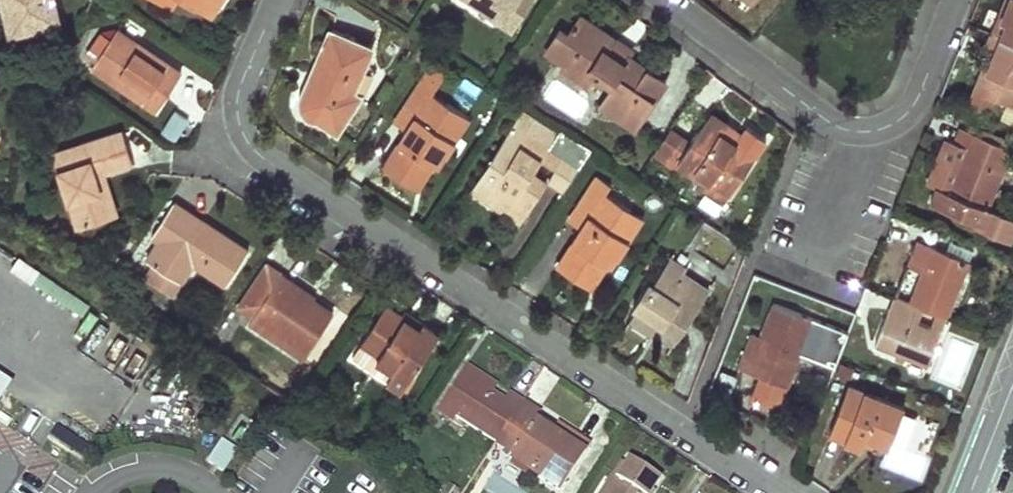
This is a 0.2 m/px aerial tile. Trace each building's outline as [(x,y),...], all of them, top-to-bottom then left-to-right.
[(53,0),(2,0),(9,29),(57,17),(53,0)] [(213,9),(219,0),(199,0),(213,9)] [(486,1),(483,6),(512,25),(528,0),(485,0),(486,1)] [(984,30),(987,31),(1012,41),(1012,0),(995,0),(992,7),(984,30)] [(594,24),(577,15),(567,33),(556,27),(544,47),(563,58),(561,63),(590,80),(597,70),(614,80),(601,102),(637,123),(665,75),(653,68),(626,52),(630,46),(594,24)] [(178,67),(116,27),(103,30),(84,59),(93,65),(88,73),(148,112),(163,90),(178,67)] [(368,45),(326,28),(307,77),(300,97),(298,103),(300,108),(303,112),(307,114),(313,114),(334,126),(356,92),(350,88),(368,45)] [(987,31),(976,60),(965,90),(1012,107),(1012,41),(987,31)] [(451,67),(437,57),(398,116),(410,124),(385,161),(402,172),(420,183),(444,147),(447,149),(472,112),(437,89),(451,67)] [(723,116),(707,105),(686,138),(669,127),(654,151),(674,164),(677,159),(710,179),(705,187),(724,199),(756,149),(738,138),(743,128),(723,116)] [(522,108),(472,187),(497,203),(522,219),(546,181),(563,191),(581,163),(548,143),(557,129),(522,108)] [(176,141),(191,121),(174,109),(159,129),(176,141)] [(952,127),(947,141),(942,139),(933,165),(925,185),(931,187),(924,205),(972,223),(971,227),(1006,240),(1012,221),(1012,150),(952,127)] [(127,146),(122,130),(55,151),(78,225),(118,212),(105,172),(133,163),(127,146)] [(611,184),(597,174),(569,218),(581,225),(557,263),(574,273),(591,285),(613,251),(617,254),(642,216),(605,192),(611,184)] [(191,214),(170,200),(149,232),(153,235),(142,253),(148,257),(138,272),(171,294),(193,260),(223,279),(244,248),(191,214)] [(968,248),(946,239),(942,250),(911,238),(906,254),(902,264),(916,269),(905,297),(924,304),(936,309),(944,311),(968,248)] [(683,261),(668,252),(652,278),(647,275),(632,299),(636,302),(628,316),(637,321),(670,342),(706,282),(680,266),(683,261)] [(292,286),(261,266),(233,310),(300,353),(328,309),(292,286)] [(38,273),(32,284),(83,312),(89,302),(38,273)] [(924,304),(905,297),(891,292),(880,322),(874,341),(928,362),(947,312),(944,311),(936,309),(931,323),(919,318),(924,304)] [(814,314),(771,298),(759,329),(751,327),(741,354),(754,359),(750,370),(759,374),(754,388),(764,391),(778,396),(783,382),(788,384),(814,314)] [(415,323),(398,312),(395,317),(379,307),(356,345),(372,354),(369,358),(390,371),(384,382),(397,390),(432,333),(415,323)] [(486,449),(513,408),(500,400),(496,406),(489,402),(484,398),(488,392),(459,373),(430,417),(444,426),(447,422),(486,449)] [(11,382),(0,375),(0,399),(11,382)] [(903,401),(846,379),(827,428),(843,434),(860,441),(862,437),(872,441),(873,438),(887,443),(903,401)] [(486,449),(504,461),(501,465),(542,492),(551,492),(578,452),(546,430),(541,437),(533,432),(526,427),(530,420),(513,408),(486,449)] [(892,437),(905,442),(915,416),(901,410),(892,437)] [(224,472),(237,448),(219,439),(206,463),(224,472)] [(623,457),(599,492),(646,492),(656,478),(641,468),(623,457)]
